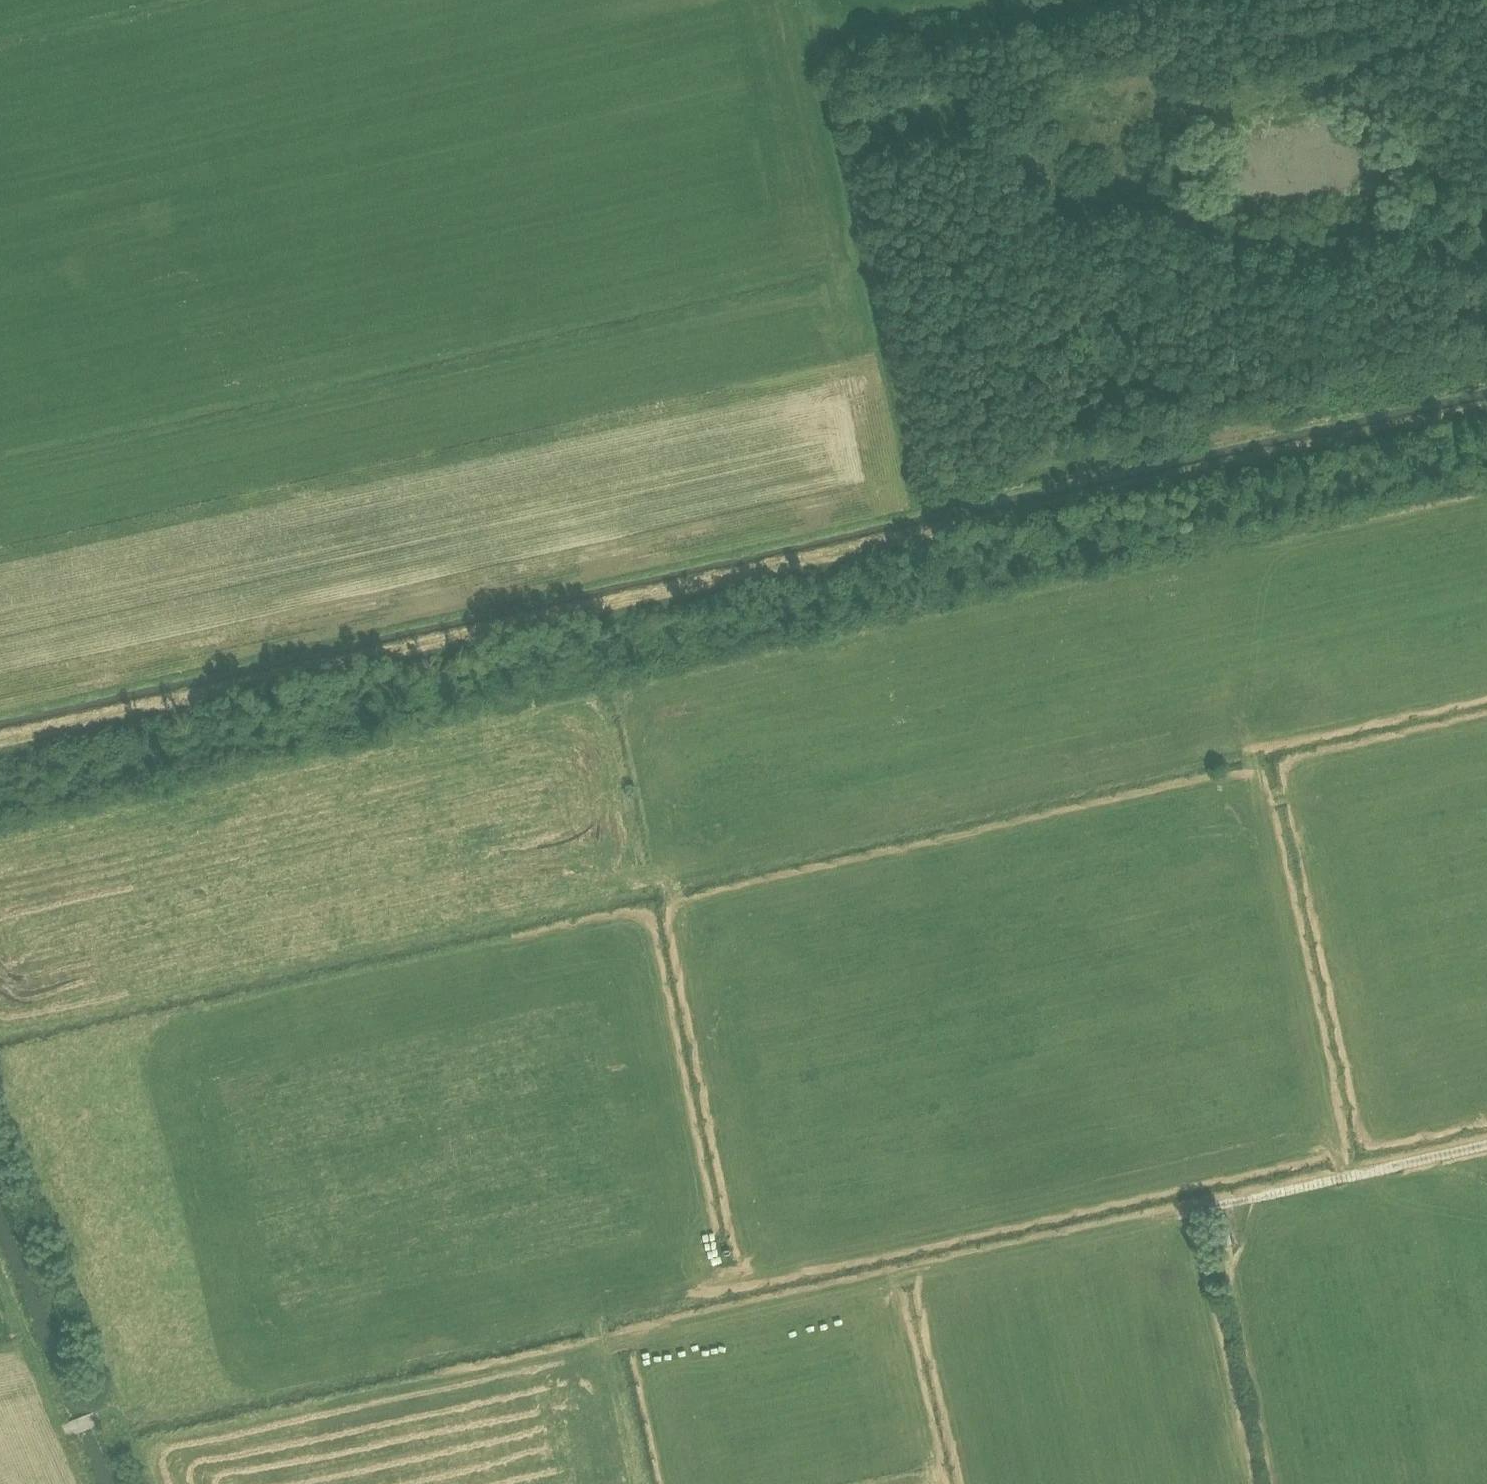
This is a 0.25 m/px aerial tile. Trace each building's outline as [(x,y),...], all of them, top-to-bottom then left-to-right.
[(1211,1216),(1218,1245),(1231,1243),(1224,1213),(1211,1216)]
